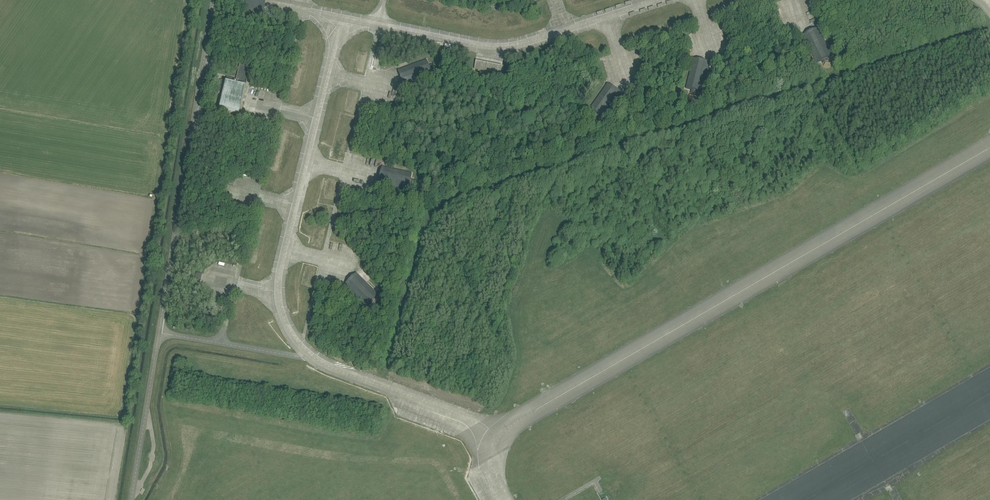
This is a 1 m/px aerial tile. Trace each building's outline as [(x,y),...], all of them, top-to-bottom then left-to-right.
[(803,35),(803,36),(817,63),(822,61),(823,63),(828,61),(827,58),(832,55),(818,27),(803,35)] [(702,92),(710,62),(693,58),(685,89),(691,90),(690,93),(696,95),(697,91),(702,92)] [(398,70),(404,86),(432,75),(426,59),(398,70)] [(219,111),(239,116),(250,67),(239,64),(236,79),(226,77),(226,81),(220,80),(217,93),(222,94),(219,111)] [(599,115),(604,119),(621,95),(607,85),(589,108),(594,111),(592,114),(597,118),(599,115)] [(378,184),(382,185),(408,191),(409,185),(412,186),(414,180),(411,180),(412,174),(382,166),(378,184)] [(194,282),(200,283),(202,274),(197,273),(194,282)] [(344,285),(348,289),(366,307),(371,302),(374,305),(377,301),(375,298),(378,294),(356,273),(344,285)]
